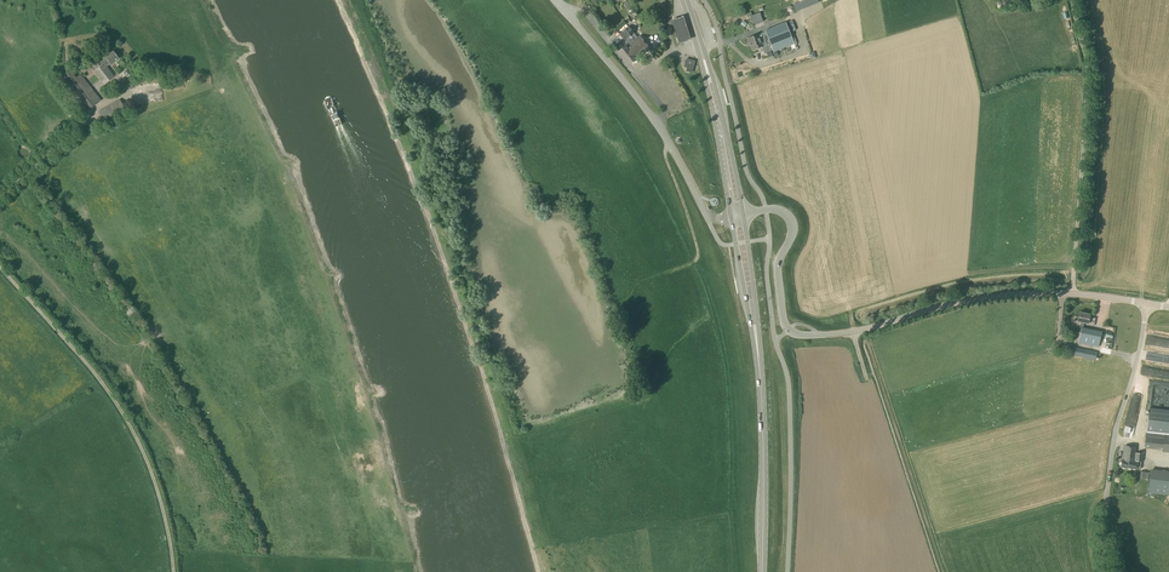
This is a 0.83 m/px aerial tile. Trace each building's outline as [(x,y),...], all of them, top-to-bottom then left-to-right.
[(631,15),(636,13),(634,10),(636,9),(633,1),(629,0),(624,1),(631,15)] [(793,5),(796,12),(819,3),(817,0),(805,0),(799,2),(793,5)] [(751,12),(746,14),(747,17),(750,16),(754,25),(763,21),(760,12),(752,15),(751,12)] [(683,14),(672,18),(680,41),(690,37),(683,14)] [(791,21),(786,23),(786,22),(766,30),(766,31),(748,38),(753,50),(762,47),(765,53),(773,50),(774,52),(794,44),(791,36),(794,35),(792,32),(796,30),(793,23),(792,24),(791,21)] [(620,33),(624,38),(625,39),(633,32),(628,26),(620,33)] [(637,37),(633,32),(625,39),(624,38),(615,45),(629,64),(649,48),(639,36),(637,37)] [(92,63),(93,64),(97,69),(94,71),(104,84),(113,77),(105,66),(109,63),(110,64),(118,58),(113,51),(105,58),(106,59),(100,63),(97,59),(92,63)] [(686,58),(684,65),(687,66),(686,70),(691,71),(694,60),(686,58)] [(55,80),(82,115),(100,101),(87,83),(82,87),(69,70),(55,80)] [(98,112),(105,124),(126,112),(119,100),(98,112)] [(1082,329),(1083,328),(1083,323),(1088,323),(1087,325),(1094,326),(1095,318),(1089,317),(1090,314),(1079,312),(1077,321),(1074,320),(1073,326),(1079,327),(1079,329),(1078,328),(1076,337),(1079,338),(1081,329),(1082,329)] [(1079,338),(1077,348),(1069,346),(1068,355),(1095,360),(1097,352),(1090,350),(1091,346),(1098,348),(1101,332),(1083,328),(1082,329),(1081,329),(1079,338)] [(1144,446),(1149,447),(1150,441),(1159,442),(1158,448),(1163,448),(1163,446),(1168,447),(1168,410),(1148,408),(1148,410),(1148,412),(1144,446)] [(1122,460),(1121,467),(1140,469),(1141,462),(1142,462),(1143,454),(1135,453),(1136,447),(1125,445),(1123,460),(1122,460)] [(1148,493),(1168,495),(1168,472),(1150,469),(1148,493)]
